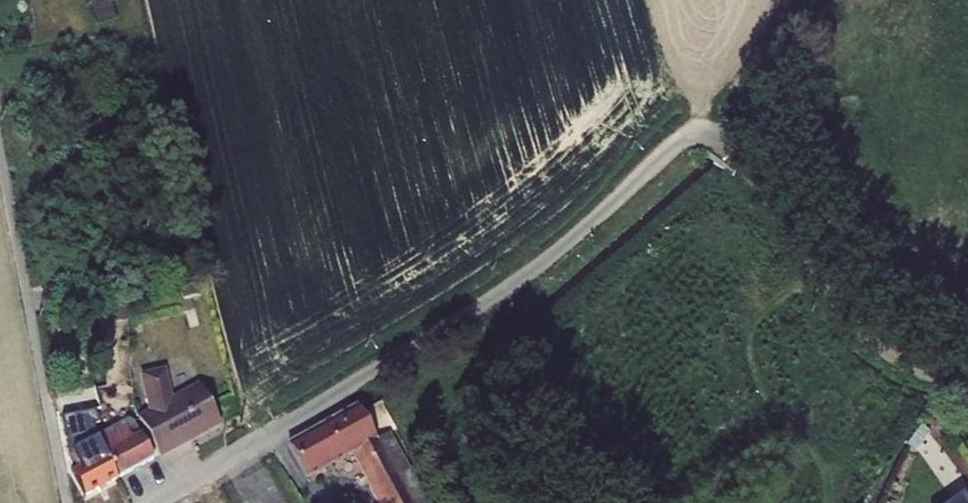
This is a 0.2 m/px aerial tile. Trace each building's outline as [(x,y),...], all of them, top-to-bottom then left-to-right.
[(90,6),(92,6),(95,23),(114,18),(111,2),(113,2),(113,0),(89,0),(90,6)] [(147,411),(137,416),(158,456),(176,446),(174,442),(187,435),(189,439),(219,423),(198,383),(170,399),(164,369),(139,374),(147,411)] [(375,440),(357,407),(287,445),(307,480),(351,455),(370,489),(368,490),(375,502),(409,502),(375,440)] [(107,455),(97,436),(92,426),(99,424),(95,411),(62,416),(67,451),(77,470),(107,455)] [(126,420),(97,436),(107,455),(117,478),(152,459),(131,421),(126,420)] [(375,440),(409,502),(427,502),(389,432),(375,440)] [(107,455),(77,470),(73,472),(84,495),(117,478),(107,455)] [(962,494),(949,502),(967,502),(962,494)]
